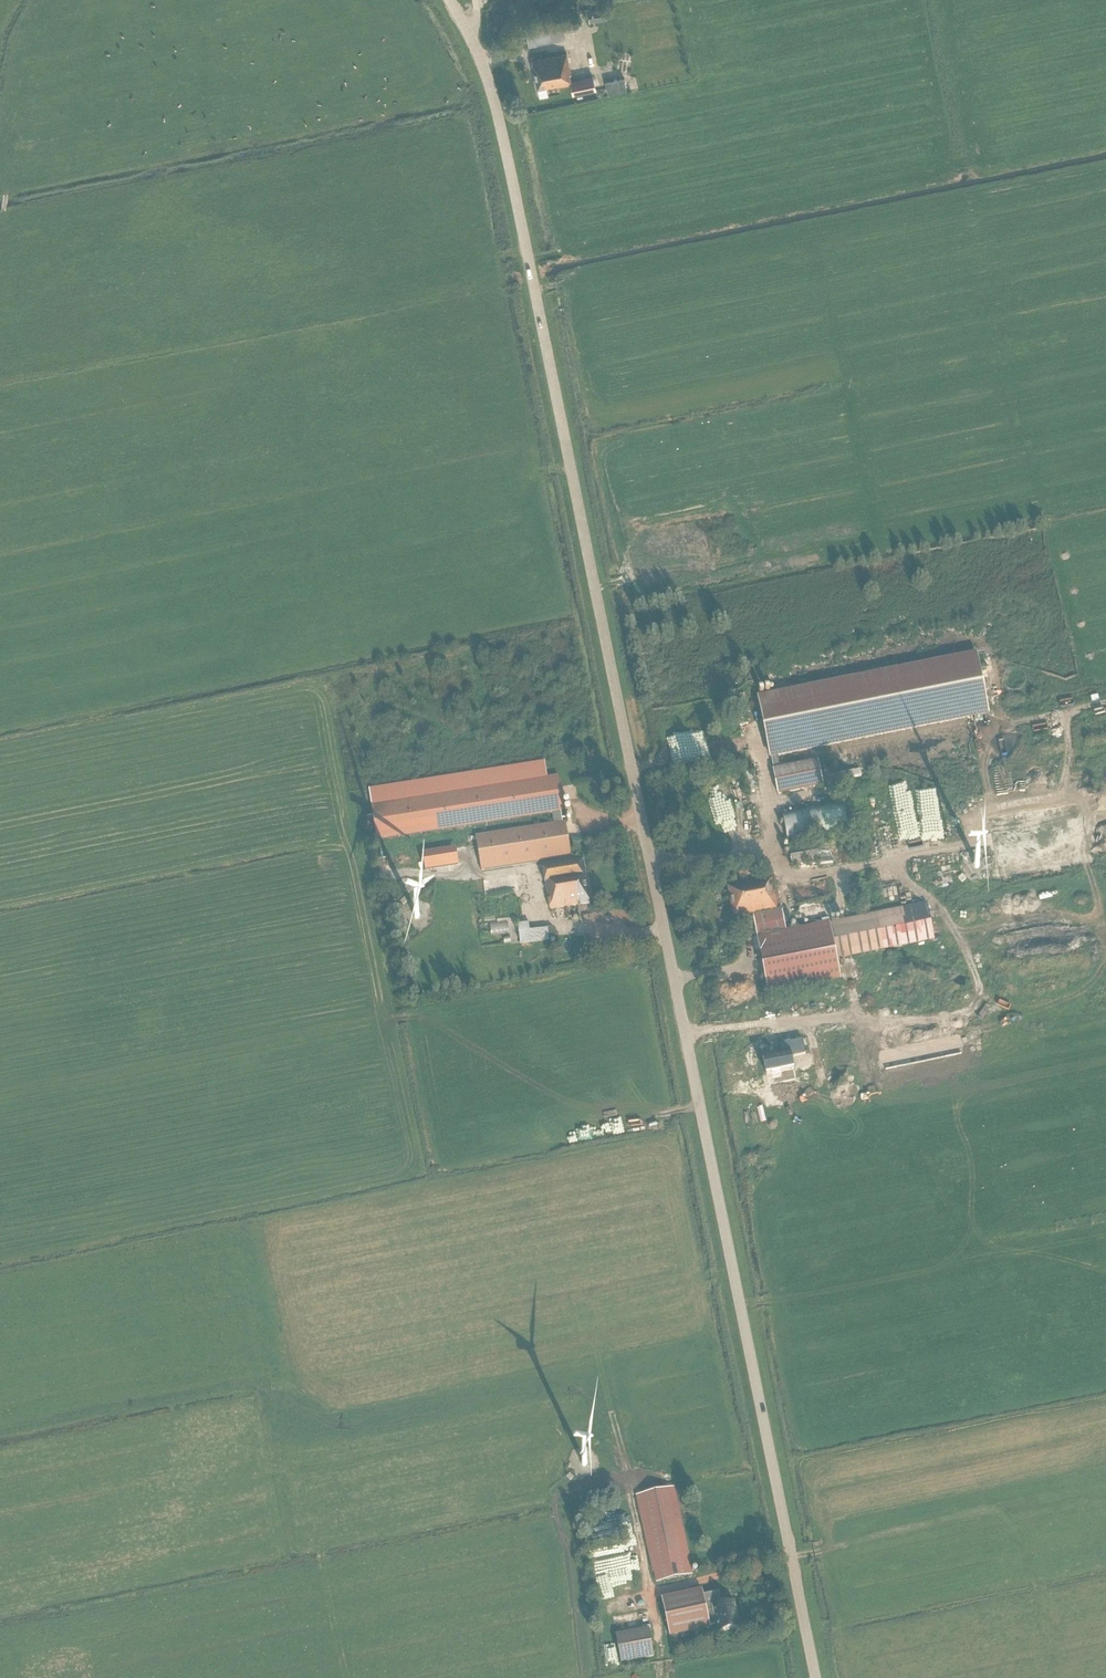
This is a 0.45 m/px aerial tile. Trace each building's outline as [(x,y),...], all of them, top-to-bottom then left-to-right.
[(562,19),(563,20),(525,28),(529,46),(578,36),(575,17),(562,19)] [(571,81),(570,75),(571,74),(567,54),(532,61),(538,89),(552,86),(552,88),(571,84),(573,95),(596,90),(593,77),(571,81)] [(774,769),(773,769),(778,794),(823,785),(818,760),(781,767),(779,754),(988,713),(976,655),(759,698),(764,724),(771,756),(774,769)] [(692,735),(679,743),(682,747),(695,740),(692,735)] [(745,769),(750,789),(756,787),(752,768),(745,769)] [(562,821),(561,812),(564,811),(558,775),(371,805),(373,816),(367,817),(369,829),(375,829),(376,835),(372,836),(373,840),(376,839),(377,840),(552,813),(553,823),(475,835),(481,871),(561,858),(561,861),(542,864),(550,910),(578,905),(578,902),(580,902),(580,905),(590,903),(583,857),(572,859),(565,821),(562,821)] [(782,813),(787,839),(825,832),(821,806),(782,813)] [(457,842),(423,847),(426,866),(460,861),(457,842)] [(820,867),(832,865),(828,842),(815,844),(818,861),(820,867)] [(815,844),(788,849),(792,866),(818,861),(815,844)] [(840,977),(830,923),(783,932),(771,872),(752,875),(750,866),(738,869),(741,882),(728,884),(734,919),(753,916),(768,992),(840,977)] [(514,886),(513,873),(485,876),(486,889),(514,886)] [(833,916),(839,954),(886,946),(879,908),(833,916)] [(529,923),(518,924),(520,944),(549,940),(548,928),(530,930),(529,923)] [(801,1042),(774,1047),(775,1055),(761,1058),(765,1077),(770,1076),(771,1081),(781,1079),(780,1074),(792,1072),(790,1060),(804,1057),(801,1042)] [(673,1487),(637,1494),(656,1582),(692,1574),(673,1487)] [(662,1598),(671,1635),(710,1626),(710,1624),(716,1623),(718,1631),(740,1627),(734,1601),(722,1603),(719,1590),(703,1594),(702,1589),(662,1598)] [(621,1662),(654,1656),(648,1627),(615,1633),(621,1662)]
